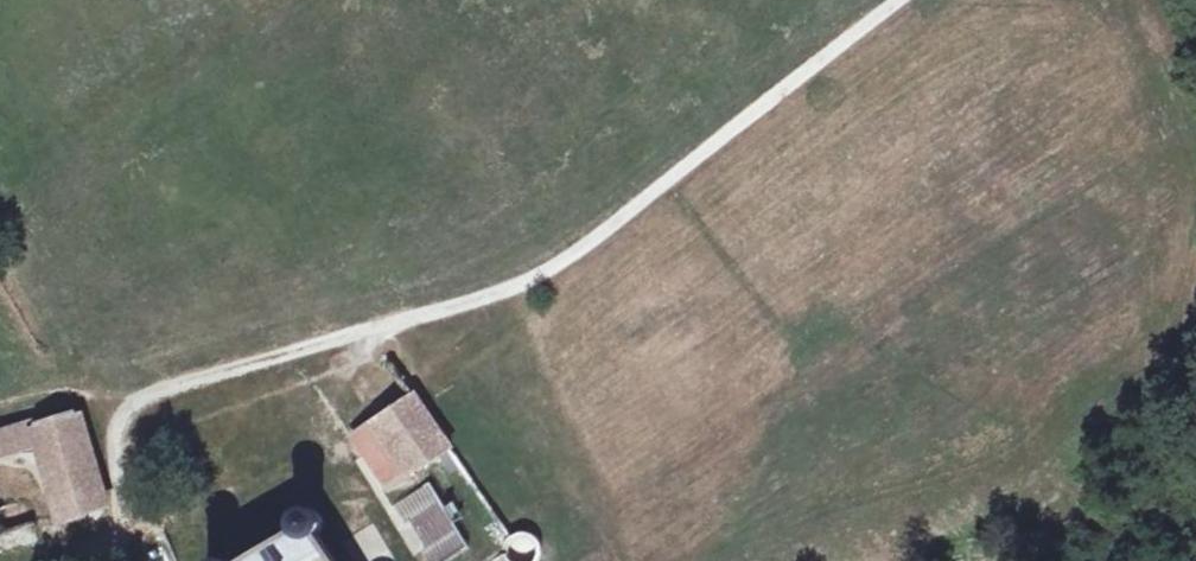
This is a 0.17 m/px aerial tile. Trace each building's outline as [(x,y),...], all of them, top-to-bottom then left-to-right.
[(411,397),(374,421),(377,425),(409,470),(411,474),(414,478),(417,476),(414,472),(447,451),(452,447),(413,392),(410,395),(411,397)] [(41,451),(61,519),(108,502),(78,411),(33,425),(41,451)] [(0,435),(0,464),(41,451),(33,425),(0,435)] [(377,425),(358,440),(388,484),(409,470),(377,425)] [(396,499),(427,560),(443,560),(473,546),(439,478),(396,499)] [(320,534),(325,526),(324,520),(322,514),(318,511),(313,509),(307,508),(303,509),(298,513),(295,520),(295,526),(296,530),(267,548),(244,560),(337,560),(320,534)] [(508,541),(505,547),(505,552),(506,556),(507,560),(508,560),(540,560),(543,557),(543,554),(543,547),(542,543),(538,538),(533,534),(527,533),(521,533),(519,533),(514,536),(511,538),(508,541)]
